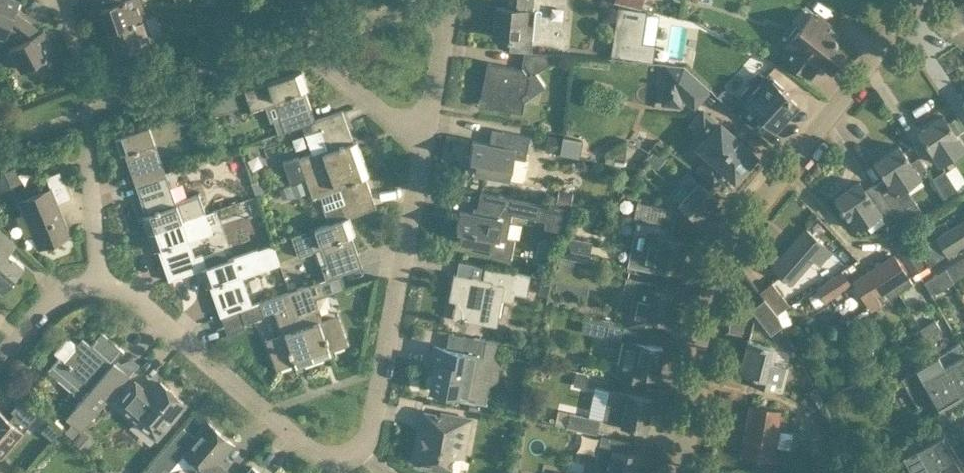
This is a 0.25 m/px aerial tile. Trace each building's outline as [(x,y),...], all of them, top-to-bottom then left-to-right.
[(14,11),(19,0),(0,0),(0,48),(5,35),(14,11)] [(139,0),(92,0),(93,8),(88,10),(91,19),(104,15),(108,28),(145,16),(139,0)] [(531,51),(535,9),(534,9),(534,0),(509,0),(508,7),(497,6),(494,35),(507,37),(506,38),(511,38),(510,50),(522,51),(531,51)] [(618,5),(610,55),(653,61),(656,43),(643,41),(647,10),(618,5)] [(40,30),(14,11),(5,35),(16,43),(9,47),(11,51),(20,69),(54,51),(43,29),(40,30)] [(842,53),(847,47),(851,41),(841,33),(817,15),(814,18),(809,14),(784,46),(787,48),(781,56),(808,76),(819,61),(830,69),(834,64),(837,66),(845,56),(842,53)] [(153,39),(145,16),(108,28),(117,55),(114,57),(118,71),(148,60),(142,43),(153,39)] [(484,81),(481,96),(487,105),(503,108),(521,111),(523,112),(530,76),(552,61),(553,53),(531,51),(522,51),(519,67),(507,65),(488,61),(485,73),(488,77),(488,78),(484,81)] [(694,106),(710,89),(685,66),(667,65),(665,87),(680,88),(680,93),(694,106)] [(302,70),(244,90),(251,109),(252,110),(252,111),(274,103),(284,131),(302,125),(311,122),(311,121),(315,119),(305,89),(308,87),(306,80),(302,70)] [(749,84),(728,106),(745,121),(759,134),(769,124),(775,129),(797,104),(782,90),(783,88),(774,80),(772,81),(765,75),(754,87),(750,83),(749,84)] [(299,155),(283,161),(291,182),(306,177),(363,157),(360,147),(357,140),(353,141),(342,110),(315,119),(311,121),(311,122),(302,125),(312,154),(300,158),(299,155)] [(718,124),(703,110),(695,119),(703,126),(700,130),(707,136),(699,146),(710,155),(697,170),(711,182),(723,168),(734,178),(739,172),(743,176),(754,163),(751,160),(756,154),(743,142),(734,133),(733,134),(720,122),(718,124)] [(113,136),(117,147),(120,154),(123,152),(134,183),(164,172),(154,144),(178,136),(171,116),(113,136)] [(963,146),(943,116),(919,131),(932,150),(940,162),(963,146)] [(474,171),(522,179),(525,177),(528,160),(525,160),(530,135),(502,129),(499,144),(473,140),(470,158),(476,159),(474,171)] [(910,163),(898,146),(875,161),(888,180),(897,192),(928,171),(918,157),(910,163)] [(363,157),(306,177),(310,188),(314,197),(340,188),(345,202),(323,209),(328,223),(346,217),(350,216),(377,207),(366,176),(370,174),(367,167),(363,157)] [(0,172),(0,187),(0,188),(20,180),(15,166),(0,172)] [(932,177),(947,201),(959,193),(955,187),(946,173),(944,169),(932,177)] [(70,234),(62,215),(57,202),(69,197),(59,171),(46,177),(50,188),(18,201),(37,248),(70,234)] [(174,201),(164,172),(134,183),(145,214),(141,216),(147,233),(204,213),(197,193),(174,201)] [(717,197),(701,183),(699,182),(688,172),(681,181),(692,190),(680,203),(698,219),(717,197)] [(287,196),(310,188),(306,177),(291,182),(283,185),(287,196)] [(892,211),(885,200),(884,201),(873,186),(865,191),(859,183),(835,199),(848,219),(856,230),(880,214),(882,217),(891,211),(892,211)] [(543,228),(563,231),(567,207),(511,196),(481,191),(476,213),(460,210),(457,228),(461,229),(459,240),(490,246),(489,255),(511,259),(515,237),(507,236),(512,214),(545,221),(543,228)] [(924,216),(915,202),(906,208),(896,193),(885,200),(892,211),(891,211),(904,230),(924,216)] [(677,209),(637,201),(634,216),(673,225),(677,209)] [(211,232),(204,213),(147,233),(153,250),(157,249),(168,280),(200,269),(200,268),(206,266),(201,253),(194,255),(188,240),(211,232)] [(328,223),(291,236),(298,256),(327,246),(333,261),(322,265),(326,279),(363,266),(352,234),(356,233),(353,226),(350,216),(346,217),(328,223)] [(651,270),(668,274),(670,267),(679,269),(682,257),(685,256),(687,247),(685,244),(685,240),(670,237),(673,225),(634,216),(631,231),(634,231),(630,248),(643,251),(641,261),(653,263),(651,270)] [(947,254),(963,243),(963,219),(936,237),(947,254)] [(8,253),(16,243),(1,230),(0,229),(0,290),(2,292),(13,280),(12,279),(23,266),(8,253)] [(831,251),(825,245),(806,229),(773,266),(792,283),(814,257),(820,263),(831,251)] [(559,255),(586,261),(591,241),(563,235),(559,255)] [(241,276),(263,268),(278,263),(272,243),(206,266),(200,268),(200,269),(206,286),(210,284),(221,316),(251,305),(241,276)] [(894,255),(864,274),(853,282),(869,309),(912,281),(908,274),(907,274),(894,255)] [(945,267),(954,281),(963,275),(963,255),(945,267)] [(560,257),(558,269),(572,272),(574,260),(560,257)] [(455,272),(450,299),(457,301),(456,305),(455,305),(453,312),(455,313),(454,317),(460,318),(460,320),(469,322),(469,320),(485,323),(487,313),(500,316),(503,299),(507,300),(509,292),(515,293),(519,271),(486,265),(483,278),(455,272)] [(954,281),(945,267),(945,268),(924,281),(932,295),(954,281)] [(841,270),(816,288),(825,302),(851,284),(841,270)] [(668,322),(674,293),(655,290),(657,283),(626,276),(623,290),(635,292),(631,313),(619,311),(617,323),(626,326),(649,331),(651,331),(654,319),(668,322)] [(321,280),(288,291),(314,361),(332,354),(330,351),(349,344),(338,312),(337,312),(339,318),(324,324),(314,297),(325,293),(321,280)] [(789,305),(772,282),(760,291),(765,298),(777,313),(789,305)] [(314,361),(288,291),(258,301),(263,315),(274,311),(284,338),(268,343),(266,337),(265,338),(276,369),(296,363),(297,367),(314,361)] [(776,313),(777,313),(765,298),(751,308),(770,333),(781,325),(776,313)] [(594,319),(592,333),(625,340),(618,374),(646,380),(647,372),(657,374),(663,346),(647,343),(649,331),(631,327),(626,326),(617,323),(594,319)] [(935,319),(922,327),(919,329),(925,338),(927,336),(940,329),(935,319)] [(58,356),(47,369),(58,379),(65,371),(77,381),(71,389),(81,398),(80,400),(65,417),(71,422),(63,431),(72,439),(80,430),(81,430),(96,413),(97,414),(117,390),(130,375),(115,362),(124,351),(101,331),(90,345),(82,338),(76,344),(70,339),(65,339),(54,352),(58,356)] [(485,403),(488,384),(482,374),(484,363),(494,358),(497,341),(486,339),(483,354),(435,345),(432,363),(436,364),(431,389),(464,395),(464,398),(463,398),(462,399),(485,403)] [(782,391),(788,366),(771,361),(775,348),(749,341),(741,371),(753,374),(751,383),(782,391)] [(963,346),(962,347),(959,343),(938,355),(961,394),(963,393),(963,348),(963,346)] [(961,394),(938,355),(915,367),(916,369),(902,378),(919,408),(920,407),(920,406),(934,398),(939,407),(961,394)] [(122,396),(116,403),(137,420),(157,437),(163,430),(176,415),(174,413),(184,401),(161,382),(151,393),(147,390),(136,381),(122,396)] [(804,394),(812,408),(823,402),(815,388),(804,394)] [(652,398),(609,389),(602,419),(645,428),(652,398)] [(14,413),(8,419),(12,422),(23,431),(39,413),(21,397),(10,410),(14,413)] [(792,432),(778,430),(782,412),(751,407),(742,454),(773,459),(776,446),(789,449),(792,432)] [(433,468),(451,471),(454,454),(460,456),(464,456),(471,418),(462,416),(442,412),(442,414),(424,411),(424,410),(423,410),(414,459),(433,463),(433,468)] [(1,457),(23,431),(12,422),(8,419),(0,412),(0,456),(1,457)] [(597,433),(599,419),(568,412),(567,422),(566,426),(597,433)] [(155,458),(168,469),(183,451),(200,466),(194,472),(225,472),(227,471),(217,463),(234,444),(208,422),(196,436),(183,426),(155,458)] [(899,449),(912,472),(923,472),(956,453),(944,432),(939,435),(935,428),(899,449)] [(94,439),(82,429),(74,439),(86,449),(94,439)] [(602,435),(596,461),(600,462),(598,472),(636,472),(640,455),(627,452),(630,441),(602,435)] [(956,453),(923,472),(963,472),(963,467),(956,453)] [(764,472),(776,472),(778,460),(766,458),(764,472)]
